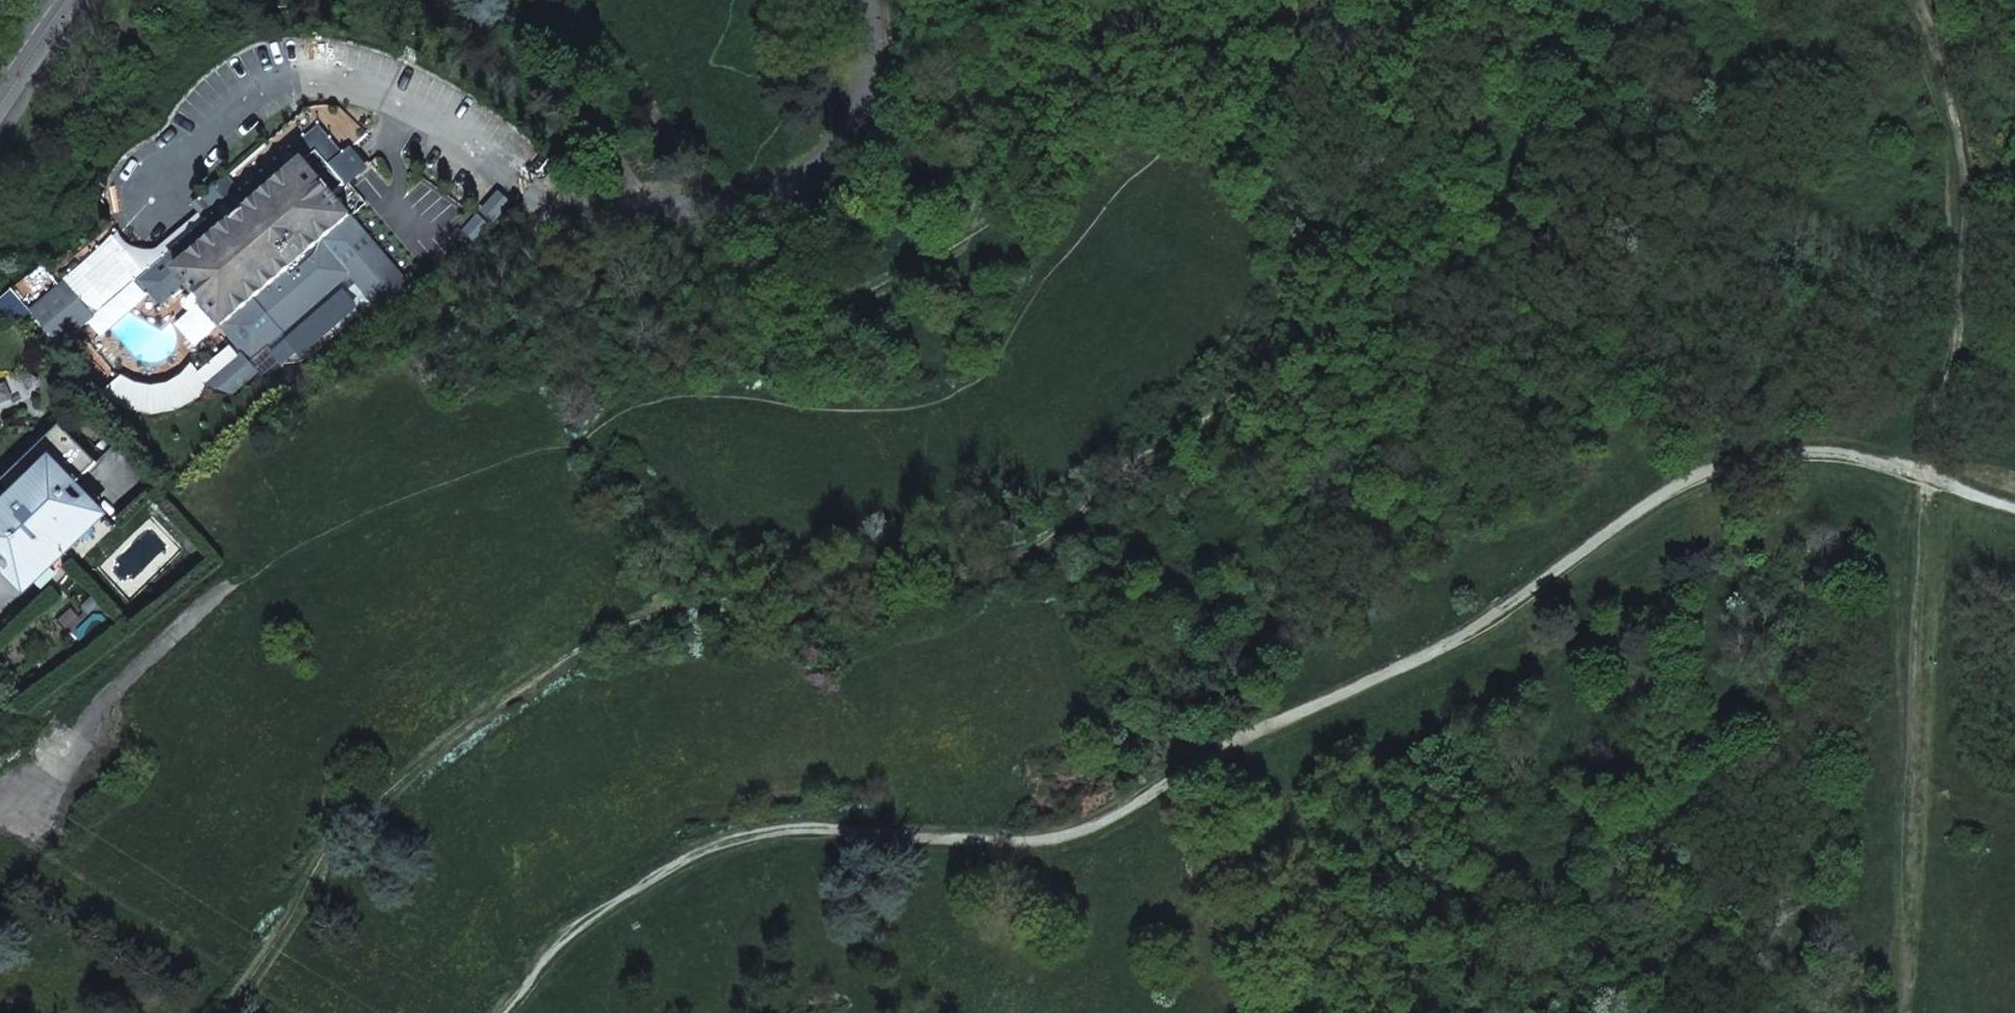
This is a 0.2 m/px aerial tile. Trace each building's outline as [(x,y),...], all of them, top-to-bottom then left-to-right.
[(161,311),(189,286),(249,357),(348,273),(378,308),(406,284),(333,197),(347,185),(331,166),(345,154),(320,124),(243,191),(233,180),(204,204),(214,215),(136,281),(161,311)] [(141,269),(110,237),(37,308),(68,339),(141,269)] [(241,353),(205,384),(232,394),(258,372),(241,353)] [(0,484),(0,556),(5,552),(26,574),(34,582),(45,593),(116,526),(97,506),(88,515),(66,493),(76,483),(97,463),(61,425),(0,484)] [(97,506),(76,483),(66,493),(88,515),(97,506)] [(5,552),(0,556),(0,567),(24,591),(34,582),(26,574),(5,552)]
